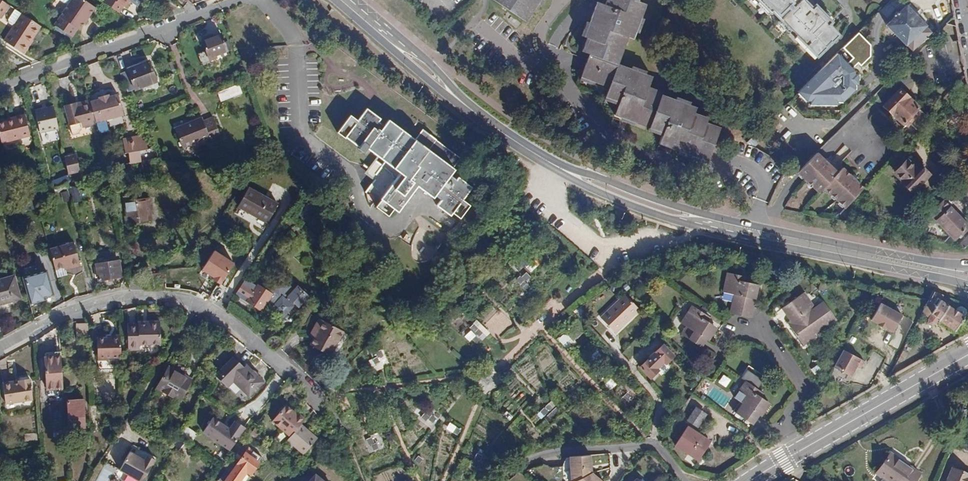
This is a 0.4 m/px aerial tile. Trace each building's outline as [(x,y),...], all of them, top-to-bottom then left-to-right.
[(9,5),(1,0),(0,0),(0,17),(1,18),(9,5)] [(82,0),(71,0),(68,4),(74,8),(86,17),(93,7),(82,0)] [(127,4),(121,0),(105,0),(103,3),(119,13),(124,6),(125,7),(127,4)] [(540,0),(494,0),(526,21),(540,0)] [(585,52),(589,53),(618,64),(627,37),(633,39),(645,4),(635,0),(610,0),(608,5),(597,2),(585,36),(590,38),(585,52)] [(769,13),(771,12),(815,58),(839,36),(833,30),(832,32),(827,28),(831,23),(815,6),(812,10),(802,0),(757,0),(769,13)] [(74,8),(68,4),(59,17),(67,23),(76,28),(79,24),(81,25),(86,17),(74,8)] [(906,4),(898,12),(889,21),(885,24),(904,45),(905,44),(911,50),(930,32),(924,26),(925,25),(906,4)] [(886,17),(889,21),(898,12),(895,9),(886,17)] [(33,38),(41,25),(21,13),(4,40),(21,51),(30,37),(33,38)] [(76,28),(67,23),(59,17),(54,25),(71,36),(76,28)] [(216,54),(226,50),(220,34),(203,41),(209,59),(218,57),(216,54)] [(854,58),(850,64),(855,69),(860,63),(864,66),(872,57),(873,46),(861,35),(847,49),(854,58)] [(21,51),(24,52),(33,38),(30,37),(21,51)] [(595,82),(596,81),(610,86),(618,64),(589,53),(581,77),(595,82)] [(850,64),(841,55),(802,93),(813,105),(840,106),(841,103),(848,104),(863,87),(863,77),(855,69),(850,64)] [(127,69),(135,89),(156,81),(148,61),(127,69)] [(652,77),(618,64),(610,86),(606,97),(619,102),(615,114),(649,127),(661,95),(648,90),(652,77)] [(240,86),(218,90),(220,100),(242,96),(240,86)] [(899,89),(883,106),(901,124),(903,123),(906,126),(909,123),(914,127),(925,116),(917,108),(918,107),(899,89)] [(98,96),(99,98),(90,101),(95,120),(123,112),(117,92),(109,95),(107,93),(98,96)] [(695,108),(661,95),(649,127),(663,131),(659,143),(707,160),(719,127),(706,122),(707,118),(694,113),(695,108)] [(96,122),(95,120),(90,101),(79,104),(78,101),(64,105),(69,125),(84,121),(86,126),(96,122)] [(41,133),(58,129),(53,106),(36,109),(41,133)] [(458,220),(468,207),(462,201),(472,189),(458,178),(456,181),(449,175),(453,170),(427,150),(434,141),(421,131),(413,140),(388,120),(384,125),(378,120),(379,118),(366,109),(357,119),(350,114),(336,131),(343,137),(345,136),(358,146),(361,141),(367,146),(365,148),(399,173),(379,199),(380,201),(375,207),(388,217),(394,210),(397,213),(417,187),(432,199),(434,197),(440,202),(436,207),(450,217),(452,215),(458,220)] [(14,117),(15,120),(11,121),(16,139),(30,135),(25,114),(14,117)] [(211,140),(220,136),(213,117),(203,121),(202,117),(175,128),(183,147),(209,137),(211,140)] [(16,139),(11,121),(0,124),(0,133),(3,142),(16,139)] [(82,125),(72,127),(73,134),(83,132),(82,125)] [(129,157),(132,162),(143,160),(138,144),(125,144),(126,158),(129,157)] [(162,162),(155,148),(143,156),(145,160),(147,159),(156,161),(162,162)] [(782,175),(787,166),(762,151),(759,156),(758,160),(766,165),(764,168),(771,173),(773,170),(782,175)] [(843,174),(821,154),(801,175),(823,195),(827,190),(843,174)] [(117,159),(111,160),(113,168),(119,166),(117,159)] [(146,169),(149,181),(158,180),(156,161),(147,159),(145,160),(143,160),(146,169)] [(915,169),(906,161),(895,172),(903,180),(902,183),(911,191),(928,174),(919,165),(915,169)] [(52,179),(67,176),(68,176),(65,162),(64,162),(50,166),(52,179)] [(68,174),(81,173),(80,164),(67,166),(68,174)] [(847,170),(843,174),(827,190),(849,210),(868,190),(847,170)] [(237,183),(241,178),(236,174),(232,180),(237,183)] [(57,185),(68,181),(67,176),(55,180),(57,185)] [(80,200),(77,188),(70,186),(74,202),(80,200)] [(268,221),(277,204),(248,188),(238,206),(252,213),(253,212),(268,221)] [(68,191),(62,193),(64,202),(71,200),(68,191)] [(149,197),(136,199),(126,200),(124,200),(127,216),(129,216),(130,224),(152,221),(149,197)] [(929,213),(954,239),(958,236),(960,237),(967,229),(967,224),(943,199),(929,213)] [(423,257),(429,248),(422,243),(416,252),(423,257)] [(80,266),(74,244),(49,251),(54,270),(70,266),(71,268),(80,266)] [(95,265),(98,280),(122,276),(119,260),(95,265)] [(202,278),(212,283),(219,267),(208,262),(202,278)] [(251,270),(245,279),(235,294),(248,303),(248,302),(262,310),(267,302),(271,304),(279,293),(281,290),(287,283),(286,282),(284,286),(277,281),(269,291),(266,288),(263,289),(258,285),(257,287),(253,285),(259,276),(257,275),(258,273),(262,276),(267,268),(259,262),(259,263),(257,262),(251,270)] [(526,289),(533,278),(524,272),(517,283),(526,289)] [(757,284),(746,282),(739,281),(740,275),(727,272),(723,291),(734,294),(730,313),(750,317),(753,306),(757,284)] [(54,296),(48,273),(24,279),(31,306),(47,302),(46,297),(54,296)] [(20,298),(13,276),(0,280),(0,304),(20,298)] [(297,282),(293,287),(287,283),(281,290),(271,304),(294,323),(304,312),(305,311),(294,303),(297,299),(300,302),(308,292),(310,288),(308,287),(307,286),(306,286),(305,286),(304,285),(303,285),(302,284),(301,284),(300,284),(299,283),(298,283),(297,282)] [(929,301),(927,299),(921,311),(930,315),(932,313),(940,318),(939,320),(957,329),(965,315),(962,313),(964,310),(963,305),(957,302),(953,303),(951,307),(945,304),(948,298),(942,295),(943,293),(934,290),(929,301)] [(622,318),(634,307),(620,292),(616,296),(615,295),(606,303),(622,318)] [(785,304),(793,316),(796,322),(791,325),(800,339),(814,329),(828,319),(821,314),(827,304),(825,302),(810,313),(797,295),(785,304)] [(905,315),(880,302),(871,320),(896,332),(905,315)] [(834,314),(827,304),(821,314),(828,319),(834,314)] [(712,327),(705,322),(701,320),(704,315),(690,306),(679,323),(685,327),(680,335),(699,347),(712,327)] [(139,340),(139,336),(160,335),(160,314),(148,314),(148,316),(128,316),(129,340),(139,340)] [(796,322),(793,316),(788,320),(791,325),(796,322)] [(310,335),(314,337),(322,321),(319,318),(310,335)] [(579,319),(558,338),(567,348),(588,330),(579,319)] [(330,355),(343,331),(322,321),(314,337),(310,344),(330,355)] [(106,349),(120,349),(119,327),(110,328),(110,330),(105,330),(96,331),(96,350),(106,349)] [(814,329),(800,339),(804,343),(817,334),(814,329)] [(673,355),(663,345),(639,367),(650,378),(673,355)] [(383,349),(369,354),(375,369),(388,364),(383,349)] [(862,358),(845,349),(835,367),(853,376),(862,358)] [(249,396),(263,382),(245,365),(243,367),(233,356),(219,371),(220,372),(220,375),(217,378),(225,385),(232,379),(249,396)] [(63,389),(60,357),(55,358),(45,359),(47,390),(63,389)] [(811,368),(818,378),(825,374),(818,363),(811,368)] [(169,366),(156,388),(174,398),(187,376),(169,366)] [(719,381),(727,387),(733,379),(725,373),(719,381)] [(3,382),(7,402),(33,397),(29,377),(26,374),(19,375),(15,379),(15,381),(10,382),(9,380),(3,382)] [(191,379),(187,376),(174,398),(179,401),(191,379)] [(765,403),(757,397),(754,395),(757,390),(745,381),(733,398),(739,402),(732,412),(750,424),(765,403)] [(84,400),(67,401),(68,413),(77,413),(78,420),(85,419),(84,400)] [(549,419),(560,410),(551,401),(541,410),(549,419)] [(274,420),(291,433),(301,424),(308,415),(301,410),(300,411),(289,402),(274,420)] [(703,413),(695,407),(687,420),(698,426),(703,419),(700,417),(703,413)] [(427,408),(422,421),(434,425),(439,413),(427,408)] [(69,427),(85,426),(85,419),(78,420),(77,413),(68,413),(69,427)] [(230,450),(245,427),(235,420),(229,428),(213,417),(203,431),(230,450)] [(448,421),(445,428),(459,435),(462,428),(448,421)] [(301,424),(291,433),(286,439),(304,452),(316,436),(301,424)] [(191,442),(196,433),(186,426),(181,434),(191,442)] [(709,443),(686,428),(675,445),(698,460),(709,443)] [(365,440),(370,452),(382,447),(377,434),(365,440)] [(212,442),(209,449),(218,453),(221,446),(212,442)] [(967,452),(967,448),(960,444),(959,448),(967,452)] [(248,448),(245,452),(259,462),(262,458),(248,448)] [(244,453),(240,449),(235,456),(218,480),(220,480),(225,480),(244,453)] [(155,459),(147,455),(144,459),(130,451),(119,469),(140,480),(143,480),(155,459)] [(250,475),(259,462),(245,452),(244,453),(225,480),(240,480),(246,472),(250,475)] [(482,470),(488,458),(477,453),(471,465),(482,470)] [(889,453),(876,472),(889,480),(912,480),(915,476),(902,467),(904,463),(889,453)] [(592,475),(590,474),(589,472),(589,471),(589,468),(590,467),(590,456),(569,457),(570,480),(598,480),(592,475)] [(116,467),(106,462),(97,480),(109,480),(116,467)] [(952,468),(947,480),(967,480),(967,475),(952,468)]
